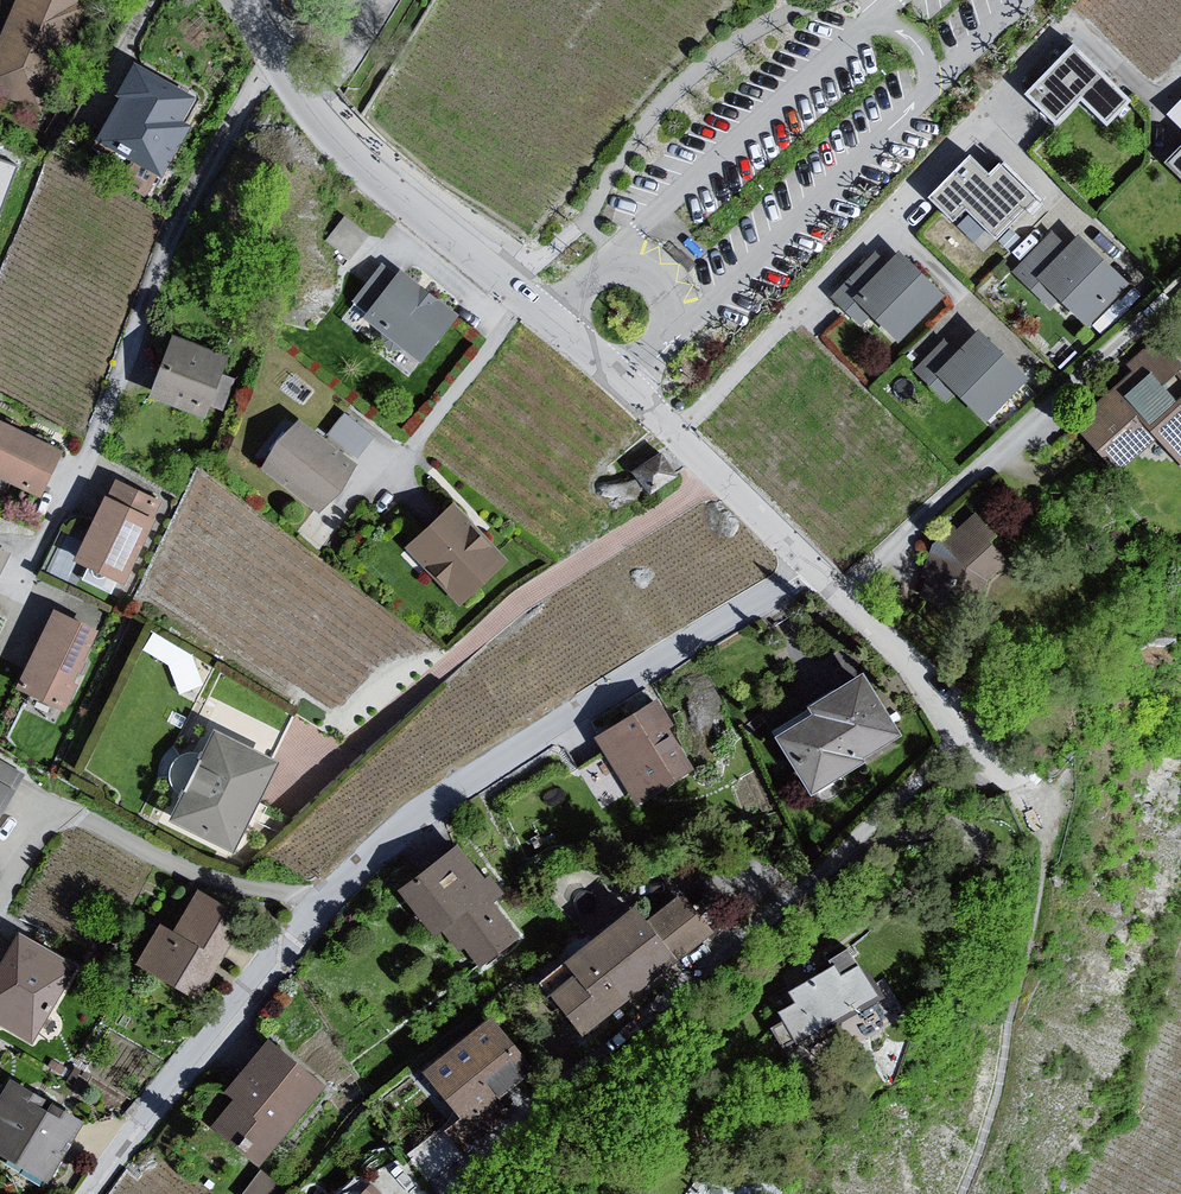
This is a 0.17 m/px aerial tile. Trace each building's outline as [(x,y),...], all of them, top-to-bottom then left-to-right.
[(0,40),(0,94),(40,111),(88,0),(17,0),(0,40)] [(1076,52),(1027,102),(1058,132),(1082,104),(1113,134),(1134,107),(1076,52)] [(195,103),(134,70),(92,148),(160,185),(189,133),(181,129),(195,103)] [(1168,121),(1180,130),(1180,109),(1168,121)] [(1171,166),(1180,175),(1180,156),(1171,166)] [(2,208),(15,163),(0,158),(0,207),(2,208)] [(970,161),(929,201),(954,229),(969,216),(999,246),(1038,208),(1001,171),(993,180),(970,161)] [(351,251),(366,226),(345,213),(330,239),(351,251)] [(1052,237),(1013,274),(1049,310),(1056,299),(1089,339),(1133,294),(1079,245),(1072,250),(1052,237)] [(895,260),(853,303),(903,351),(945,305),(895,260)] [(383,265),(348,309),(421,367),(457,322),(383,265)] [(956,335),(920,371),(994,434),(1037,391),(981,338),(972,350),(956,335)] [(172,337),(149,402),(203,421),(226,356),(172,337)] [(1161,345),(1135,369),(1155,390),(1134,404),(1123,398),(1081,427),(1125,482),(1167,448),(1180,464),(1180,366),(1161,345)] [(346,408),(330,430),(359,452),(376,431),(346,408)] [(0,421),(0,476),(41,495),(63,450),(0,421)] [(298,426),(262,473),(321,519),(358,472),(298,426)] [(163,497),(111,474),(69,569),(125,594),(156,524),(152,522),(163,497)] [(457,508),(407,553),(460,611),(510,565),(457,508)] [(1021,566),(973,520),(927,567),(985,614),(991,588),(1021,566)] [(98,632),(54,611),(18,688),(62,708),(98,632)] [(869,678),(779,733),(819,794),(914,735),(869,678)] [(661,706),(594,742),(627,793),(654,795),(682,784),(693,763),(661,706)] [(282,769),(218,739),(175,819),(233,853),(282,769)] [(18,779),(0,768),(0,809),(18,779)] [(459,848),(398,895),(433,936),(457,940),(481,971),(520,937),(498,911),(497,896),(459,848)] [(710,884),(661,917),(650,902),(571,962),(586,976),(562,996),(595,1033),(749,918),(710,884)] [(177,934),(160,928),(135,971),(176,993),(200,950),(207,953),(230,908),(198,894),(177,934)] [(23,935),(0,975),(0,1023),(36,1044),(81,968),(23,935)] [(852,962),(810,987),(813,997),(799,1011),(807,1020),(792,1027),(804,1048),(906,992),(872,944),(849,958),(852,962)] [(500,1021),(431,1073),(467,1116),(531,1062),(527,1052),(500,1021)] [(326,1091),(267,1049),(223,1097),(229,1104),(208,1133),(258,1172),(326,1091)] [(44,1188),(83,1125),(12,1082),(0,1101),(0,1161),(44,1188)]
